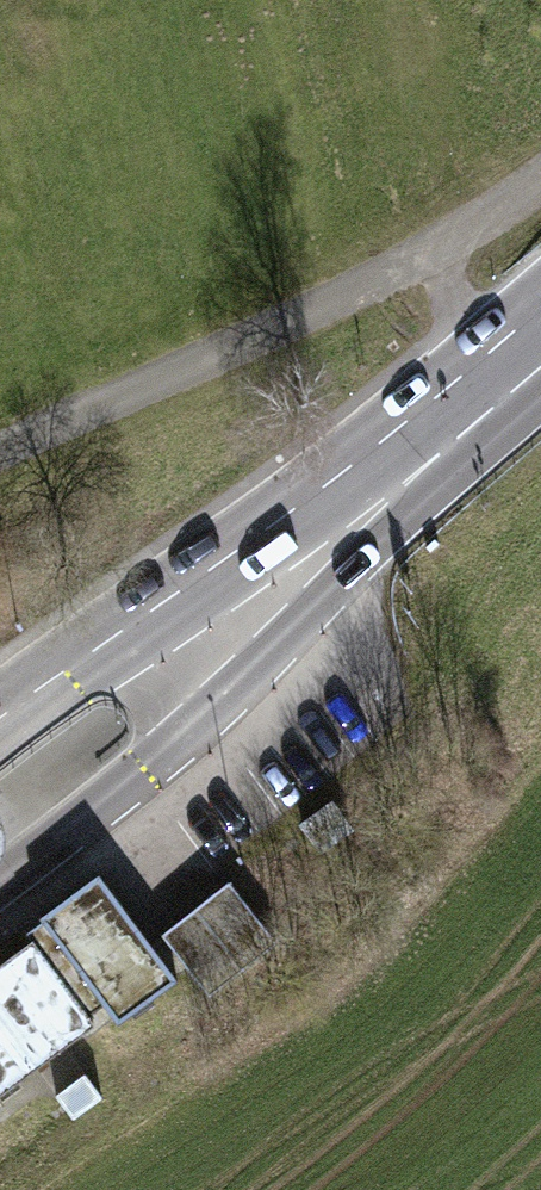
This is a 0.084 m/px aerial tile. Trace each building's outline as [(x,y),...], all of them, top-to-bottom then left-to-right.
[(176,926),(205,978),(271,941),(242,889),(176,926)] [(155,1020),(87,918),(8,971),(0,959),(0,1122),(155,1020)]
